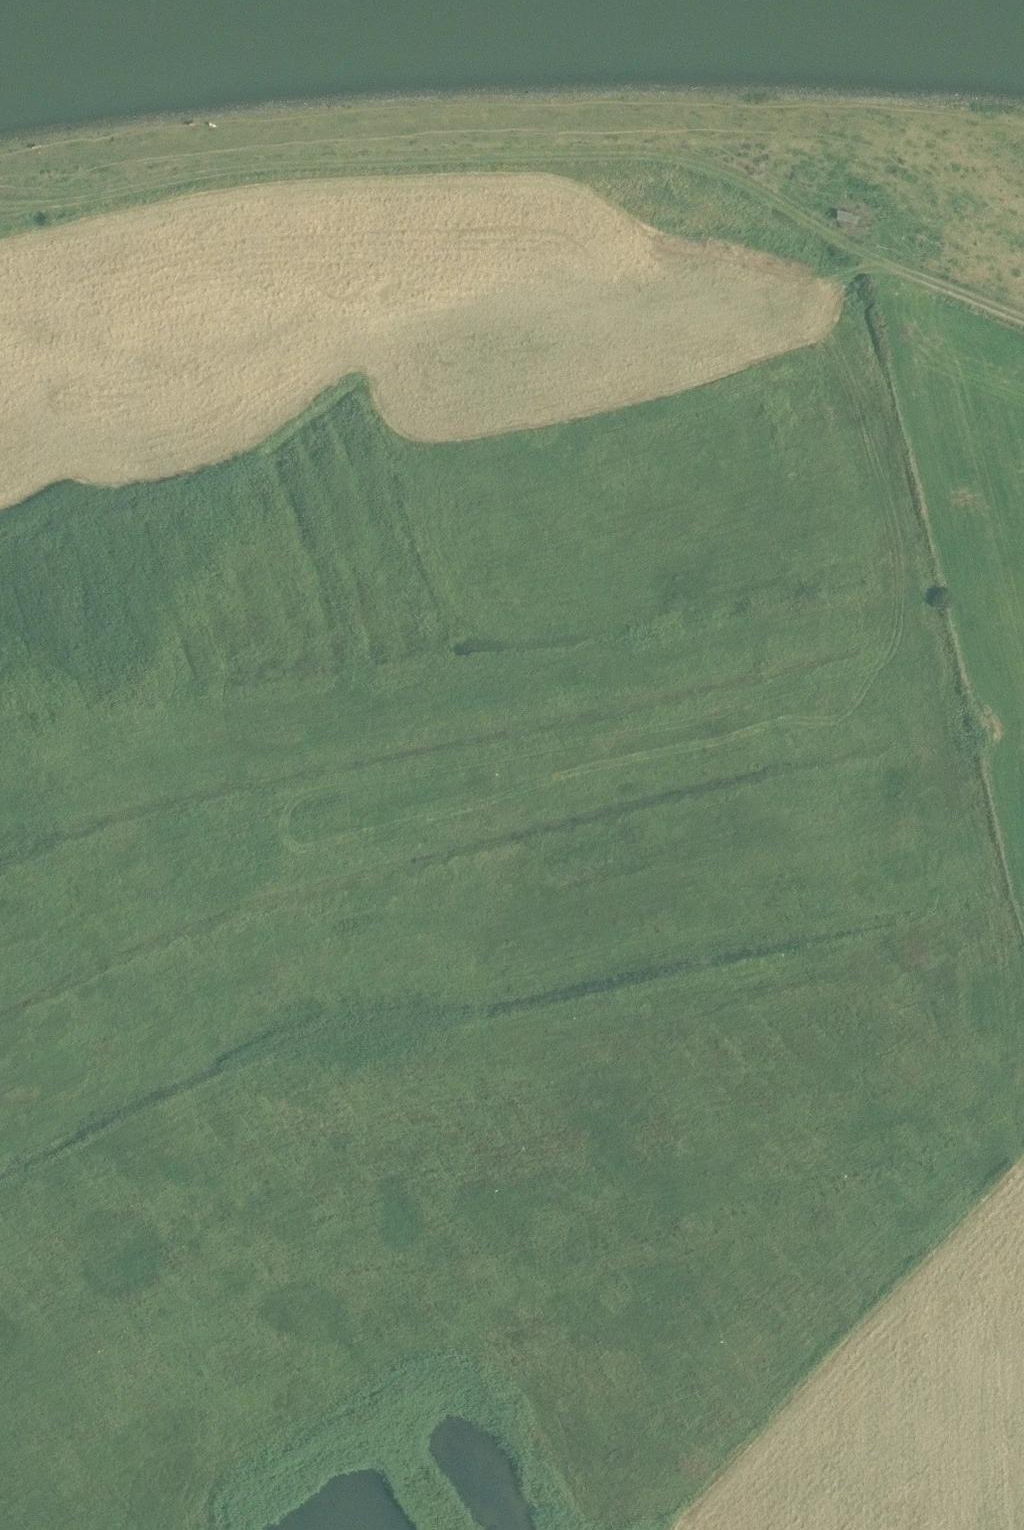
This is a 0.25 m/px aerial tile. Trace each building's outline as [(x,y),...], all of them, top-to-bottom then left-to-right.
[(835,210),(834,220),(858,223),(859,213),(835,210)]
